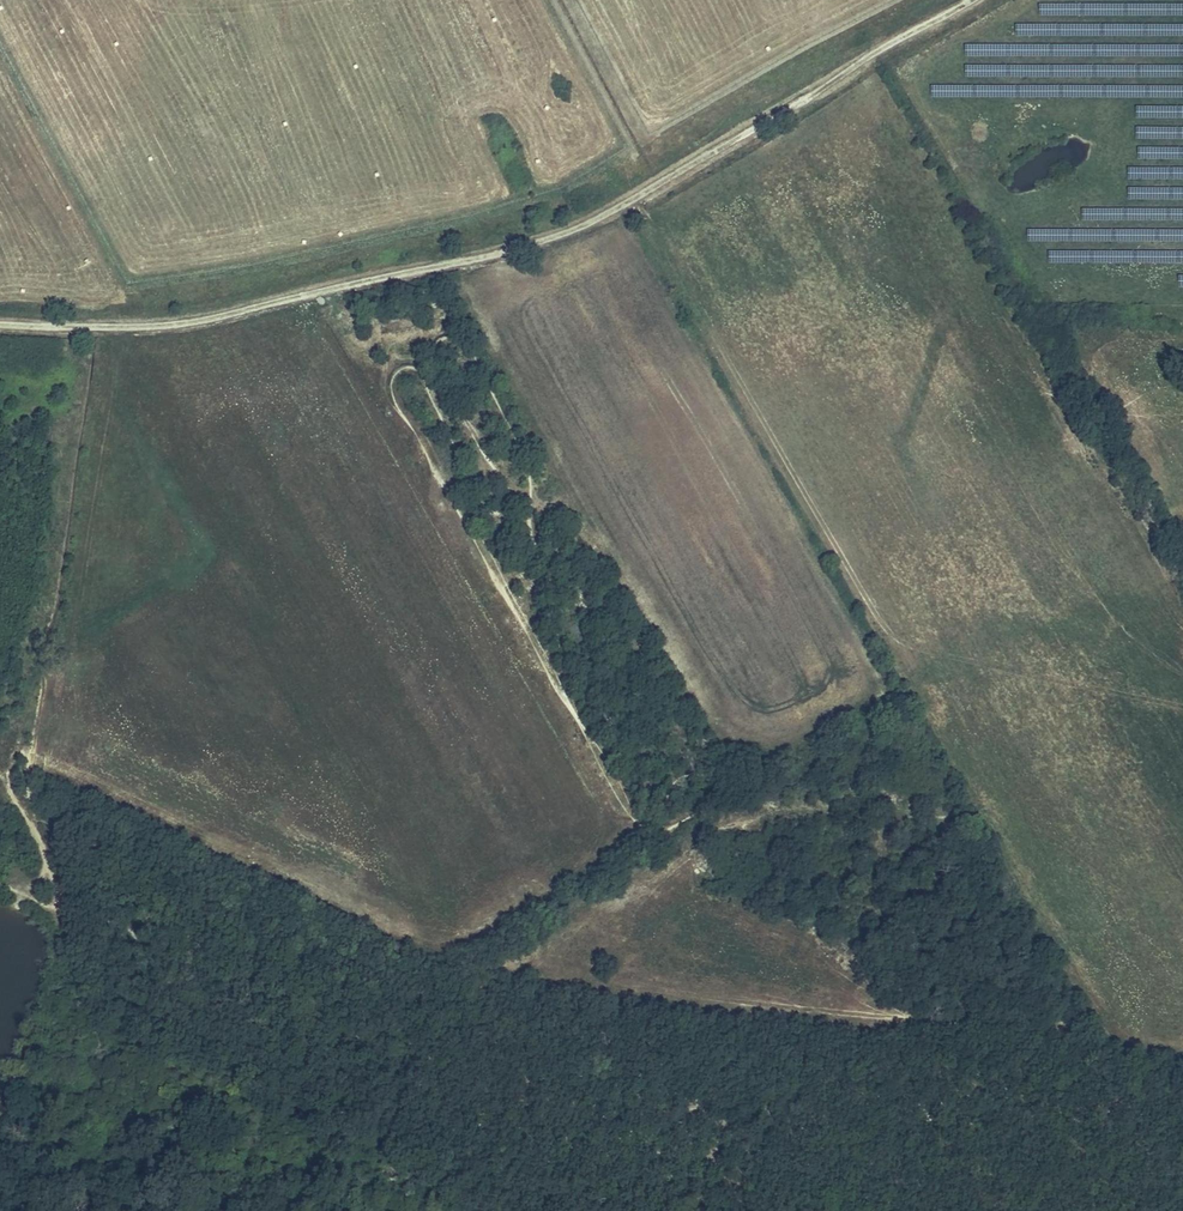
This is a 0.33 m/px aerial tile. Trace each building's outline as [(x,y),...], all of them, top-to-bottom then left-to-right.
[(223,561),(230,574),(239,569),(232,556),(223,561)]
